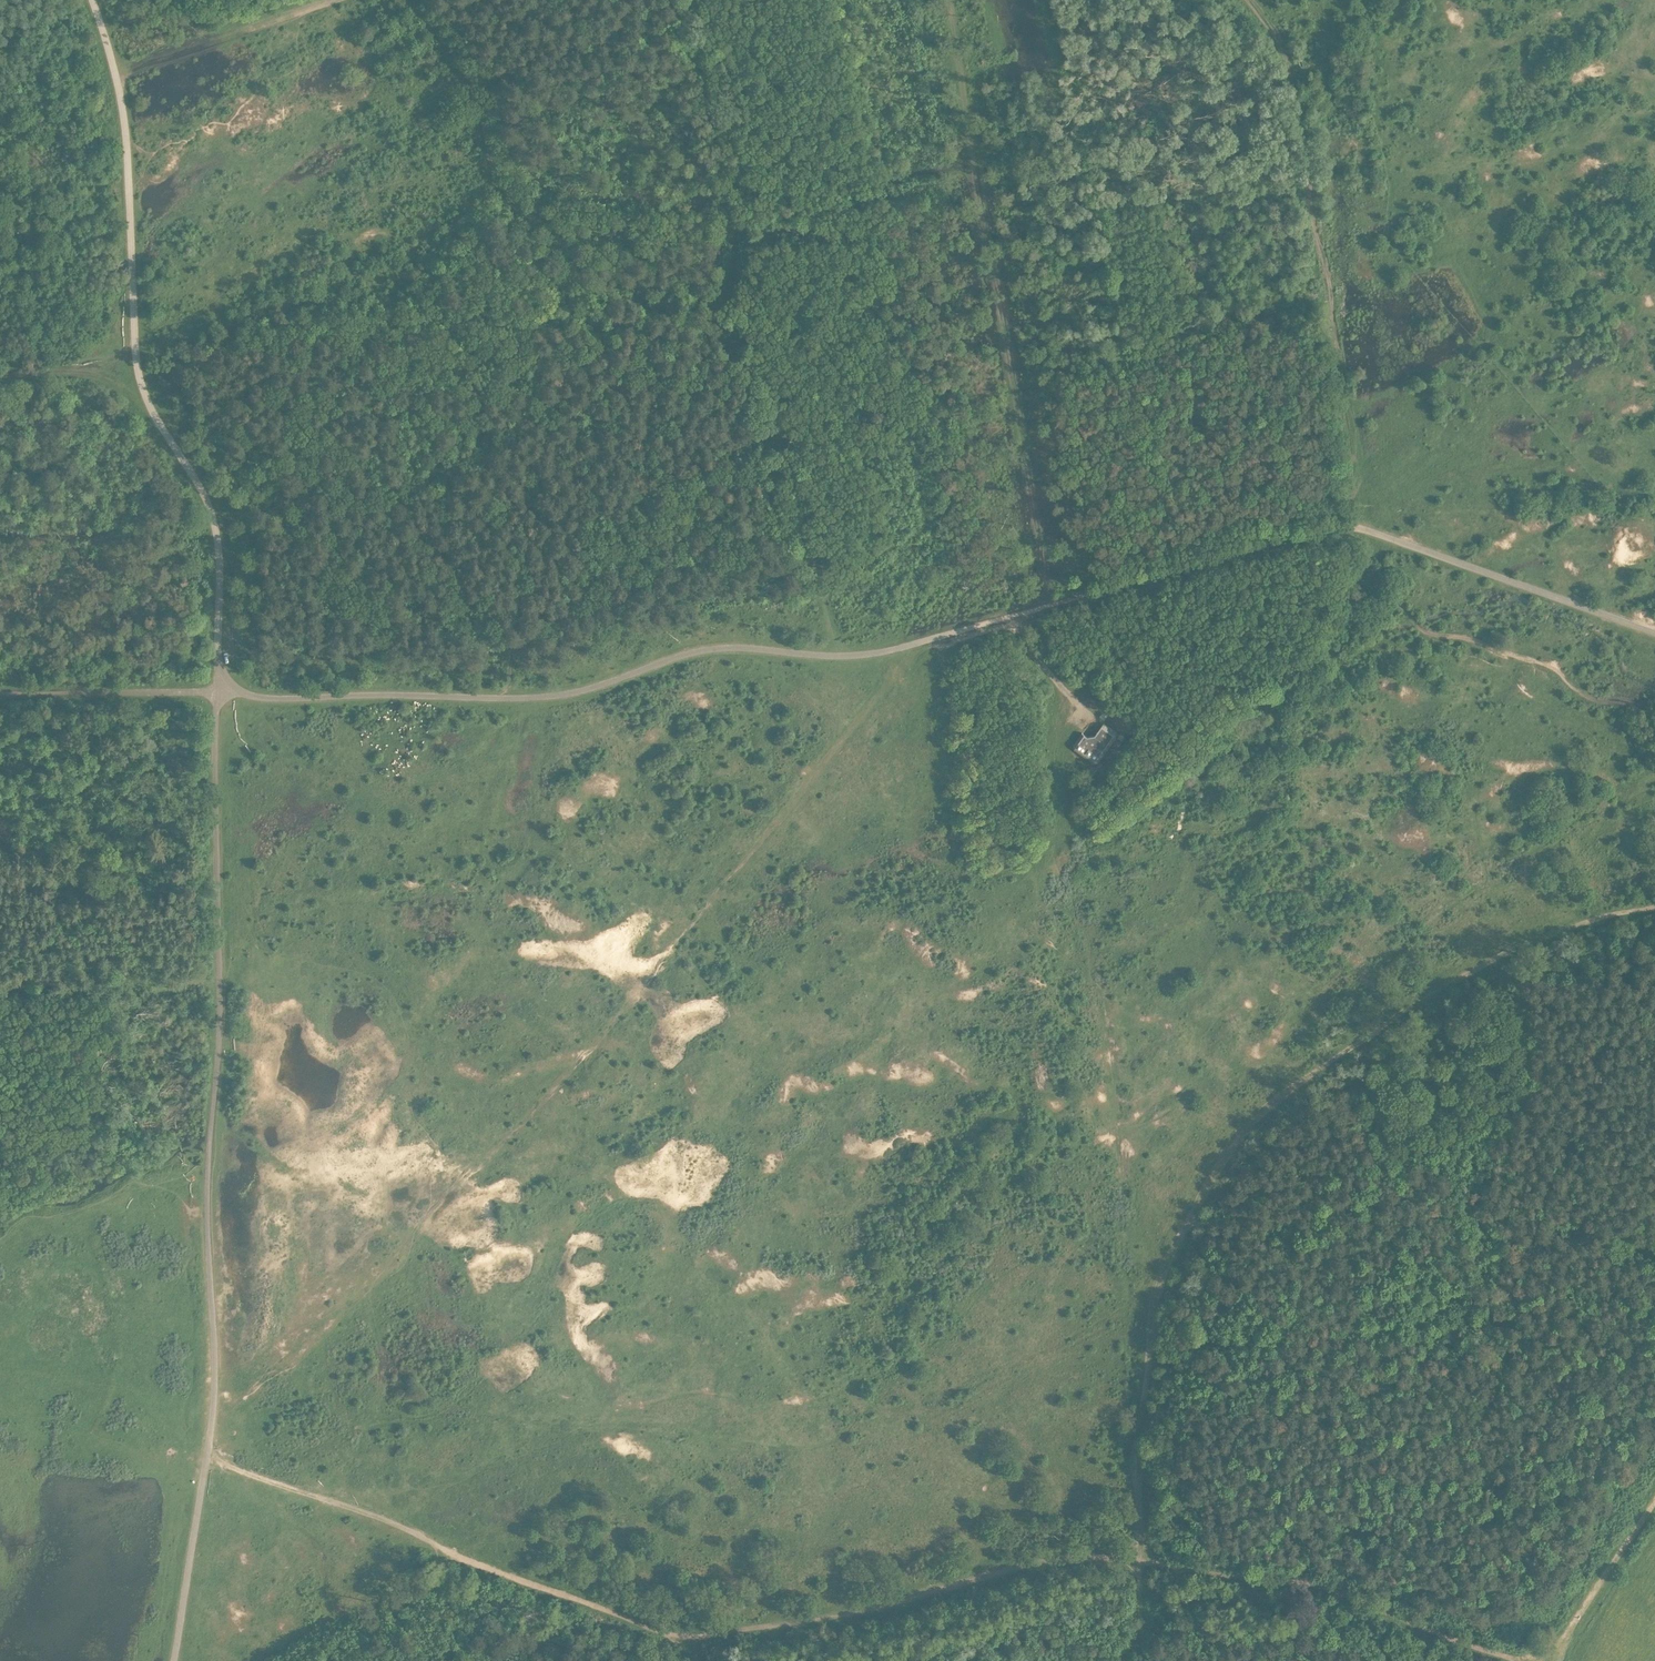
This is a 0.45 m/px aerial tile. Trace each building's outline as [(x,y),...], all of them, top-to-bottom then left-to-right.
[(1086,735),(1080,731),(1071,743),(1072,747),(1091,762),(1095,761),(1115,735),(1114,731),(1102,722),(1093,734),(1086,735)]
